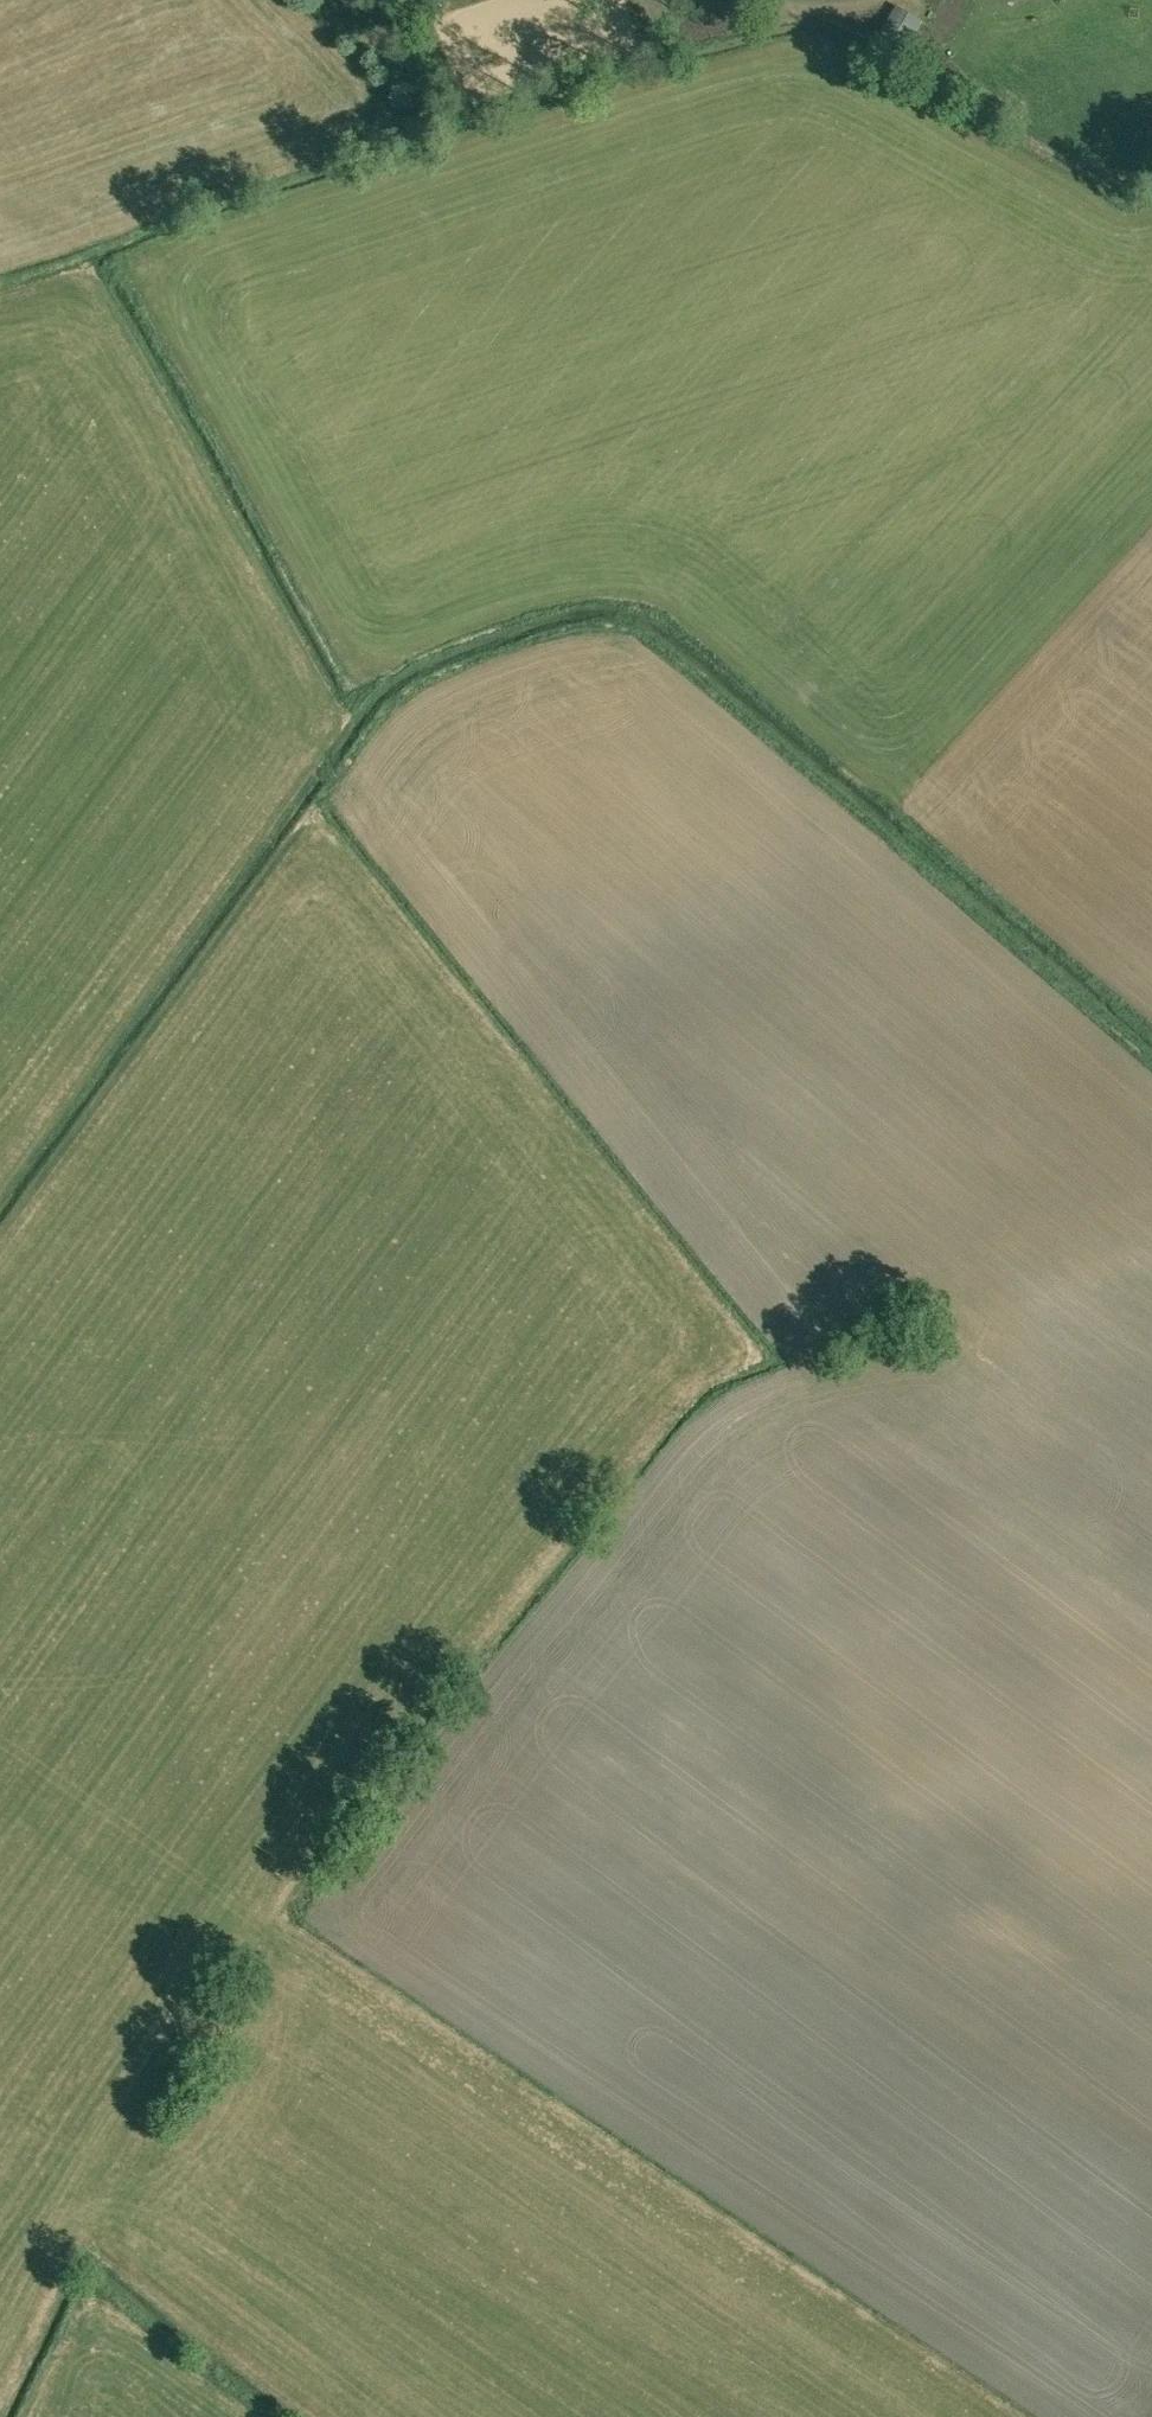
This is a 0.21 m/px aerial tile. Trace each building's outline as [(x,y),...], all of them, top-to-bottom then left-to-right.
[(896,6),(879,34),(905,49),(922,21),(896,6)]
